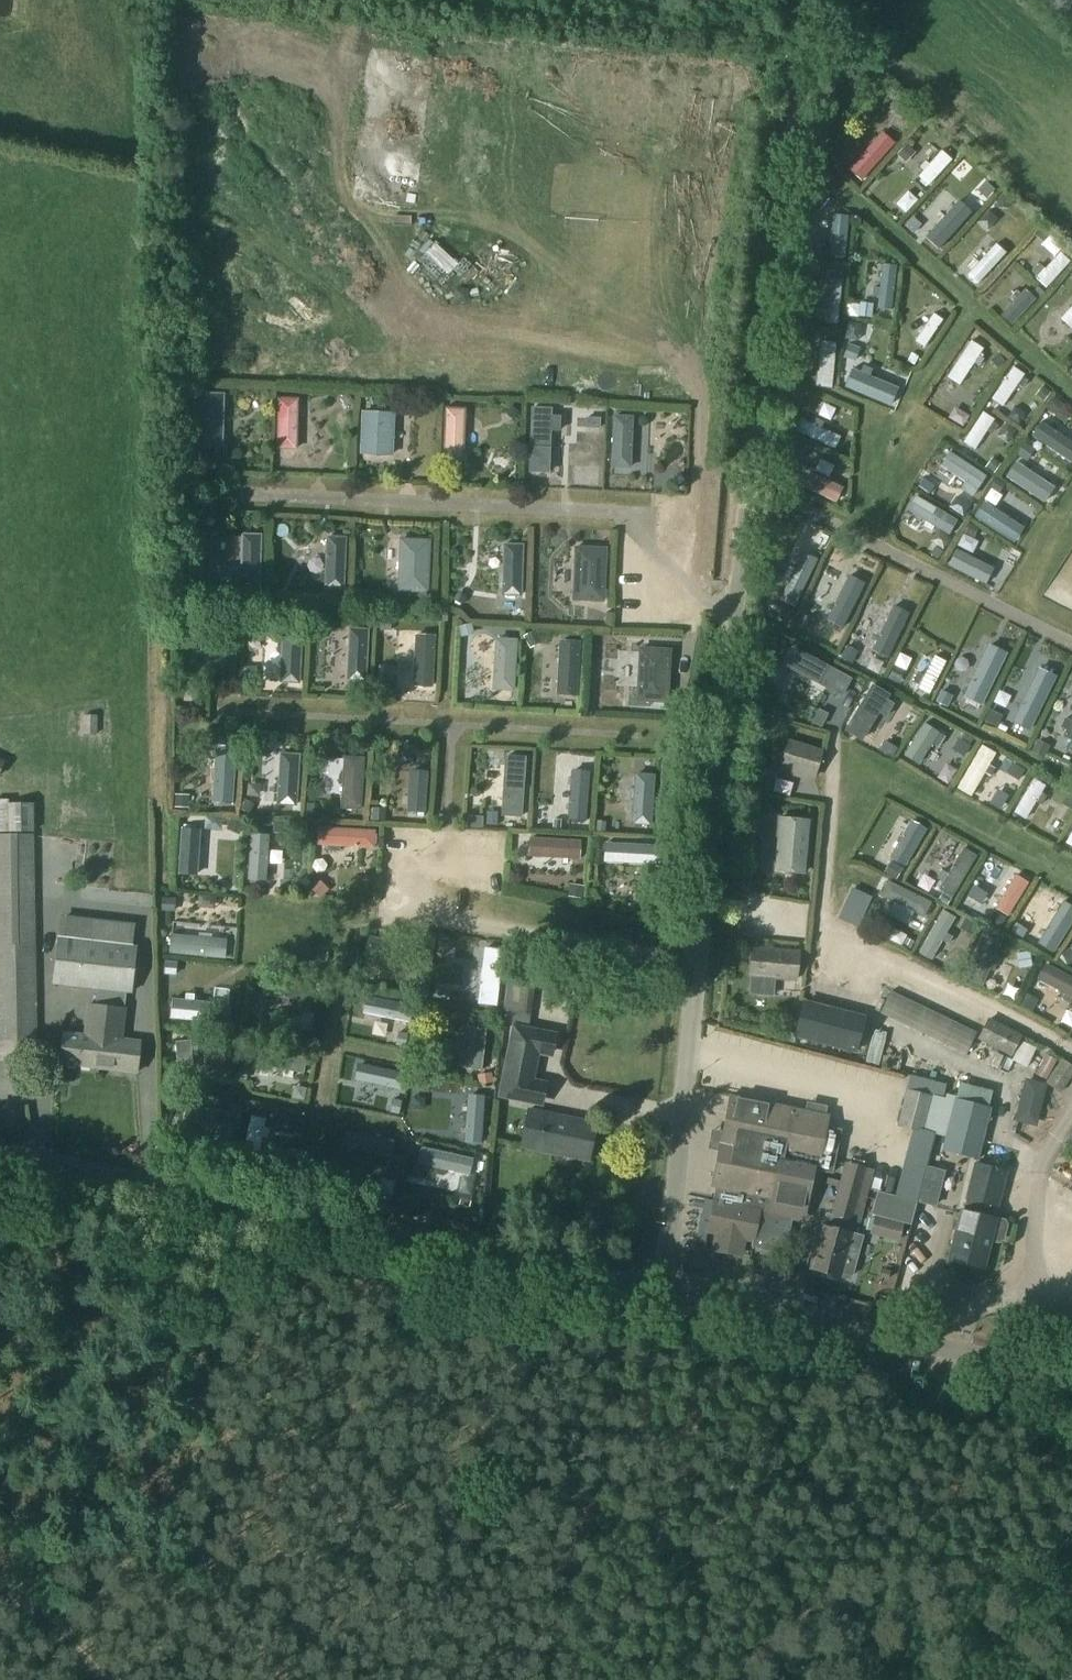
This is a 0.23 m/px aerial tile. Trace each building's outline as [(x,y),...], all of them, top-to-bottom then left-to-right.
[(385,60),(353,65),(359,106),(375,103),(376,108),(392,106),(385,60)] [(848,170),(859,180),(892,142),(881,132),(848,170)] [(896,154),(905,162),(914,152),(905,144),(896,154)] [(917,176),(927,185),(950,160),(940,151),(917,176)] [(889,223),(907,196),(895,188),(876,215),(889,223)] [(818,190),(808,201),(819,209),(828,198),(818,190)] [(996,208),(1007,208),(1007,198),(997,198),(996,208)] [(958,203),(926,239),(938,250),(970,214),(958,203)] [(831,215),(827,256),(843,257),(846,216),(831,215)] [(913,222),(906,229),(913,235),(919,228),(913,222)] [(1048,235),(1040,228),(1033,235),(1041,243),(1048,235)] [(976,284),(1003,254),(994,245),(966,275),(976,284)] [(1044,288),(1068,262),(1058,253),(1034,278),(1044,288)] [(881,265),(878,289),(872,288),(870,297),(876,298),(875,309),(889,310),(894,266),(881,265)] [(841,280),(828,279),(827,282),(819,281),(816,308),(824,309),(823,322),(836,324),(841,280)] [(999,316),(1010,325),(1034,298),(1024,289),(999,316)] [(869,318),(870,304),(858,303),(856,316),(869,318)] [(1060,318),(1071,328),(1071,327),(1071,304),(1060,318)] [(932,314),(914,341),(923,347),(941,319),(932,314)] [(959,385),(982,349),(971,341),(947,378),(959,385)] [(815,387),(830,388),(834,343),(818,342),(815,387)] [(854,361),(859,349),(848,344),(843,357),(854,361)] [(996,353),(989,360),(996,367),(1003,361),(996,353)] [(858,372),(850,368),(842,386),(888,406),(895,388),(867,376),(870,370),(861,366),(858,372)] [(1022,377),(1023,374),(1012,367),(991,398),(1002,406),(1016,385),(1021,388),(1026,380),(1022,377)] [(1040,386),(1034,394),(1042,400),(1048,392),(1040,386)] [(193,394),(192,448),(224,449),(225,395),(193,394)] [(352,403),(345,395),(339,400),(346,408),(352,403)] [(950,428),(958,413),(926,397),(918,412),(950,428)] [(1052,397),(1045,407),(1055,415),(1062,405),(1052,397)] [(278,400),(277,451),(298,452),(299,400),(278,400)] [(505,412),(512,418),(519,411),(511,405),(505,412)] [(446,410),(444,460),(465,461),(466,410),(446,410)] [(550,476),(552,433),(561,433),(561,419),(552,419),(552,411),(532,410),(530,475),(550,476)] [(973,449),(993,419),(981,412),(962,442),(973,449)] [(362,413),(360,456),(394,457),(396,415),(362,413)] [(615,415),(613,465),(634,466),(636,416),(615,415)] [(800,419),(794,431),(833,449),(839,437),(800,419)] [(600,430),(601,420),(587,420),(586,429),(600,430)] [(1029,435),(1071,463),(1071,462),(1071,443),(1039,421),(1029,435)] [(1022,444),(1015,454),(1025,461),(1032,451),(1022,444)] [(948,453),(941,465),(966,481),(960,490),(973,498),(978,489),(986,478),(948,453)] [(993,473),(999,465),(991,459),(984,467),(993,473)] [(786,465),(778,483),(827,503),(835,485),(786,465)] [(1036,500),(1044,488),(1010,465),(1002,476),(1036,500)] [(676,475),(666,482),(672,489),(681,483),(676,475)] [(998,493),(1003,484),(994,478),(988,487),(998,493)] [(925,482),(920,489),(928,494),(933,487),(925,482)] [(914,497),(906,510),(947,535),(955,522),(914,497)] [(1020,527),(982,502),(973,516),(1011,541),(1020,527)] [(977,530),(967,525),(962,535),(972,539),(977,530)] [(209,569),(209,590),(261,592),(263,536),(242,536),(241,570),(209,569)] [(224,553),(226,540),(211,539),(209,552),(224,553)] [(320,575),(320,585),(325,585),(325,591),(345,592),(347,540),(327,539),(325,575),(320,575)] [(400,541),(398,595),(430,596),(432,542),(400,541)] [(504,546),(502,598),(523,599),(525,546),(504,546)] [(575,548),(573,604),(606,605),(609,550),(575,548)] [(955,551),(948,566),(985,584),(993,570),(955,551)] [(778,601),(792,607),(814,561),(800,554),(778,601)] [(848,581),(827,624),(841,631),(862,587),(848,581)] [(892,608),(871,651),(886,658),(907,615),(892,608)] [(782,609),(777,620),(789,625),(794,615),(782,609)] [(802,617),(797,627),(809,633),(814,622),(802,617)] [(390,622),(379,622),(379,634),(390,634),(390,622)] [(259,623),(246,623),(246,635),(258,635),(259,623)] [(461,625),(458,626),(460,637),(472,634),(470,623),(461,625)] [(349,630),(346,683),(367,685),(370,632),(349,630)] [(534,630),(523,636),(530,647),(541,641),(534,630)] [(277,644),(276,653),(281,654),(280,686),(301,687),(304,633),(283,632),(282,644),(277,644)] [(416,637),(413,689),(434,690),(436,638),(416,637)] [(497,637),(494,689),(516,691),(519,638),(497,637)] [(562,639),(559,694),(579,695),(582,640),(562,639)] [(987,645),(961,697),(979,706),(1004,653),(987,645)] [(847,648),(841,659),(852,664),(857,653),(847,648)] [(794,653),(784,671),(842,701),(851,683),(794,653)] [(917,689),(928,695),(945,662),(933,657),(923,677),(916,673),(911,682),(918,686),(917,689)] [(897,683),(902,672),(892,667),(887,678),(897,683)] [(1038,671),(1012,724),(1029,732),(1055,679),(1038,671)] [(872,690),(844,737),(861,747),(878,718),(885,722),(893,709),(887,705),(889,700),(872,690)] [(939,691),(934,701),(946,707),(951,696),(939,691)] [(818,713),(811,727),(820,731),(827,718),(818,713)] [(990,713),(985,724),(996,729),(1002,718),(990,713)] [(1071,742),(1071,716),(1069,722),(1063,720),(1059,728),(1065,731),(1062,737),(1071,742)] [(83,717),(82,736),(97,736),(97,718),(83,717)] [(931,743),(937,747),(944,737),(923,723),(903,754),(917,764),(931,743)] [(951,747),(963,755),(969,746),(957,738),(951,747)] [(789,739),(778,768),(816,779),(825,748),(789,739)] [(1042,757),(1048,746),(1035,740),(1030,751),(1042,757)] [(885,744),(879,754),(892,761),(897,752),(885,744)] [(981,745),(956,788),(970,796),(994,753),(981,745)] [(390,747),(388,762),(405,764),(407,749),(390,747)] [(274,786),(273,796),(277,796),(276,808),(298,810),(302,756),(280,755),(278,786),(274,786)] [(211,776),(211,785),(217,786),(216,801),(232,803),(234,760),(218,759),(217,777),(211,776)] [(339,777),(339,787),(342,787),(341,812),(363,813),(365,760),(344,759),(343,777),(339,777)] [(1017,779),(1023,769),(1012,762),(1006,773),(1017,779)] [(510,765),(507,816),(526,817),(529,766),(510,765)] [(411,770),(409,811),(427,812),(430,771),(411,770)] [(576,770),(573,817),(588,818),(591,771),(576,770)] [(638,773),(635,823),(654,824),(657,774),(638,773)] [(1046,795),(1041,792),(1045,786),(1033,778),(1013,811),(1025,819),(1035,802),(1040,805),(1046,795)] [(1066,794),(1061,803),(1071,809),(1071,797),(1066,794)] [(187,807),(187,795),(174,795),(174,807),(187,807)] [(249,813),(253,803),(243,799),(239,808),(249,813)] [(35,804),(8,803),(9,834),(34,834),(35,804)] [(306,803),(305,816),(318,816),(319,804),(306,803)] [(372,808),(371,819),(383,820),(384,808),(372,808)] [(478,815),(467,815),(466,825),(478,825),(478,815)] [(803,874),(808,819),(777,816),(772,871),(803,874)] [(76,819),(77,852),(93,852),(92,818),(76,819)] [(226,829),(237,833),(242,823),(231,818),(226,829)] [(285,833),(286,821),(273,820),(272,832),(285,833)] [(606,822),(595,820),(594,831),(604,832),(606,822)] [(369,842),(369,821),(308,822),(309,844),(369,842)] [(908,821),(888,857),(903,865),(923,830),(908,821)] [(181,827),(178,874),(197,875),(200,829),(181,827)] [(34,834),(9,834),(0,834),(0,1056),(38,1056),(35,834),(34,834)] [(250,834),(247,879),(268,880),(270,835),(250,834)] [(531,837),(530,856),(582,859),(583,840),(531,837)] [(962,848),(938,888),(951,896),(975,856),(962,848)] [(883,872),(895,878),(900,868),(888,862),(883,872)] [(993,908),(1006,916),(1026,883),(1013,876),(993,908)] [(886,881),(879,895),(922,917),(929,902),(886,881)] [(582,886),(569,884),(567,896),(581,898),(582,886)] [(870,897),(850,888),(836,917),(857,926),(870,897)] [(174,912),(174,899),(162,899),(161,911),(174,912)] [(1071,918),(1071,905),(1064,900),(1039,942),(1052,951),(1071,918)] [(944,933),(953,918),(941,911),(918,953),(929,960),(940,941),(947,945),(951,937),(944,933)] [(993,911),(986,922),(997,928),(1004,918),(993,911)] [(959,927),(970,934),(976,925),(964,918),(959,927)] [(1017,928),(1012,936),(1021,941),(1025,933),(1017,928)] [(981,984),(1001,937),(982,930),(962,977),(981,984)] [(170,934),(168,953),(224,959),(225,939),(170,934)] [(370,936),(366,952),(398,959),(396,967),(414,971),(416,964),(419,965),(423,948),(370,936)] [(57,937),(52,985),(132,994),(138,947),(57,937)] [(906,939),(902,948),(908,951),(913,943),(906,939)] [(752,948),(749,977),(795,981),(798,952),(752,948)] [(1061,952),(1066,964),(1071,961),(1071,953),(1070,948),(1061,952)] [(1015,954),(1017,967),(1029,965),(1027,952),(1015,954)] [(175,975),(176,963),(164,962),(163,974),(175,975)] [(467,964),(462,996),(479,999),(484,967),(467,964)] [(1044,964),(1036,979),(1071,998),(1071,979),(1044,964)] [(957,1061),(971,1024),(883,992),(869,1029),(957,1061)] [(1031,1010),(1035,1000),(1025,995),(1020,1004),(1031,1010)] [(366,997),(363,1010),(394,1017),(397,1004),(366,997)] [(171,1000),(169,1018),(227,1024),(229,1005),(171,1000)] [(864,1017),(802,1001),(793,1037),(854,1053),(864,1017)] [(99,1037),(103,1006),(88,1005),(84,1034),(64,1032),(61,1064),(96,1068),(98,1053),(110,1055),(112,1038),(99,1037)] [(140,1040),(122,1038),(125,1009),(103,1006),(99,1037),(112,1038),(110,1055),(98,1053),(96,1068),(136,1072),(140,1040)] [(1010,1056),(1020,1035),(987,1019),(976,1039),(1010,1056)] [(513,1026),(497,1099),(544,1110),(549,1085),(534,1082),(539,1058),(553,1061),(559,1036),(513,1026)] [(857,1054),(871,1060),(884,1032),(871,1026),(857,1054)] [(471,1027),(466,1069),(482,1071),(487,1029),(471,1027)] [(216,1049),(227,1051),(229,1040),(218,1039),(216,1049)] [(192,1040),(175,1041),(178,1081),(195,1080),(192,1040)] [(1019,1041),(1010,1059),(1024,1066),(1033,1048),(1019,1041)] [(261,1050),(258,1065),(305,1073),(307,1058),(261,1050)] [(1044,1082),(1061,1093),(1071,1076),(1071,1066),(1061,1059),(1044,1082)] [(349,1066),(345,1081),(390,1091),(393,1076),(349,1066)] [(236,1078),(246,1080),(248,1069),(238,1067),(236,1078)] [(911,1074),(898,1124),(924,1131),(933,1094),(944,1097),(948,1084),(911,1074)] [(474,1131),(475,1089),(460,1088),(459,1131),(474,1131)] [(952,1098),(939,1149),(945,1151),(975,1158),(988,1107),(985,1107),(952,1098)] [(714,1200),(708,1231),(722,1234),(719,1246),(735,1249),(738,1237),(752,1240),(759,1210),(770,1213),(772,1201),(803,1208),(811,1169),(829,1172),(838,1130),(824,1127),(826,1116),(732,1099),(721,1149),(720,1149),(713,1183),(718,1184),(715,1200),(714,1200)] [(185,1105),(182,1120),(205,1125),(204,1129),(213,1131),(214,1127),(222,1128),(225,1113),(187,1106),(185,1105)] [(228,1105),(226,1116),(238,1119),(241,1107),(228,1105)] [(529,1109),(520,1146),(588,1161),(596,1123),(529,1109)] [(277,1114),(275,1123),(287,1125),(289,1116),(277,1114)] [(250,1116),(243,1149),(258,1152),(265,1119),(250,1116)] [(346,1132),(343,1148),(390,1158),(393,1141),(346,1132)] [(420,1149),(417,1165),(468,1176),(472,1161),(420,1149)] [(822,1225),(811,1268),(841,1276),(842,1271),(853,1273),(863,1235),(852,1232),(850,1232),(853,1219),(854,1219),(867,1168),(858,1165),(845,1162),(832,1214),(829,1226),(822,1225)] [(960,1211),(949,1260),(969,1265),(983,1268),(989,1243),(996,1244),(1001,1241),(1005,1224),(1001,1220),(995,1219),(993,1218),(1004,1171),(973,1164),(963,1211),(960,1211)] [(908,1222),(914,1199),(877,1190),(871,1213),(878,1215),(903,1221),(908,1222)]
